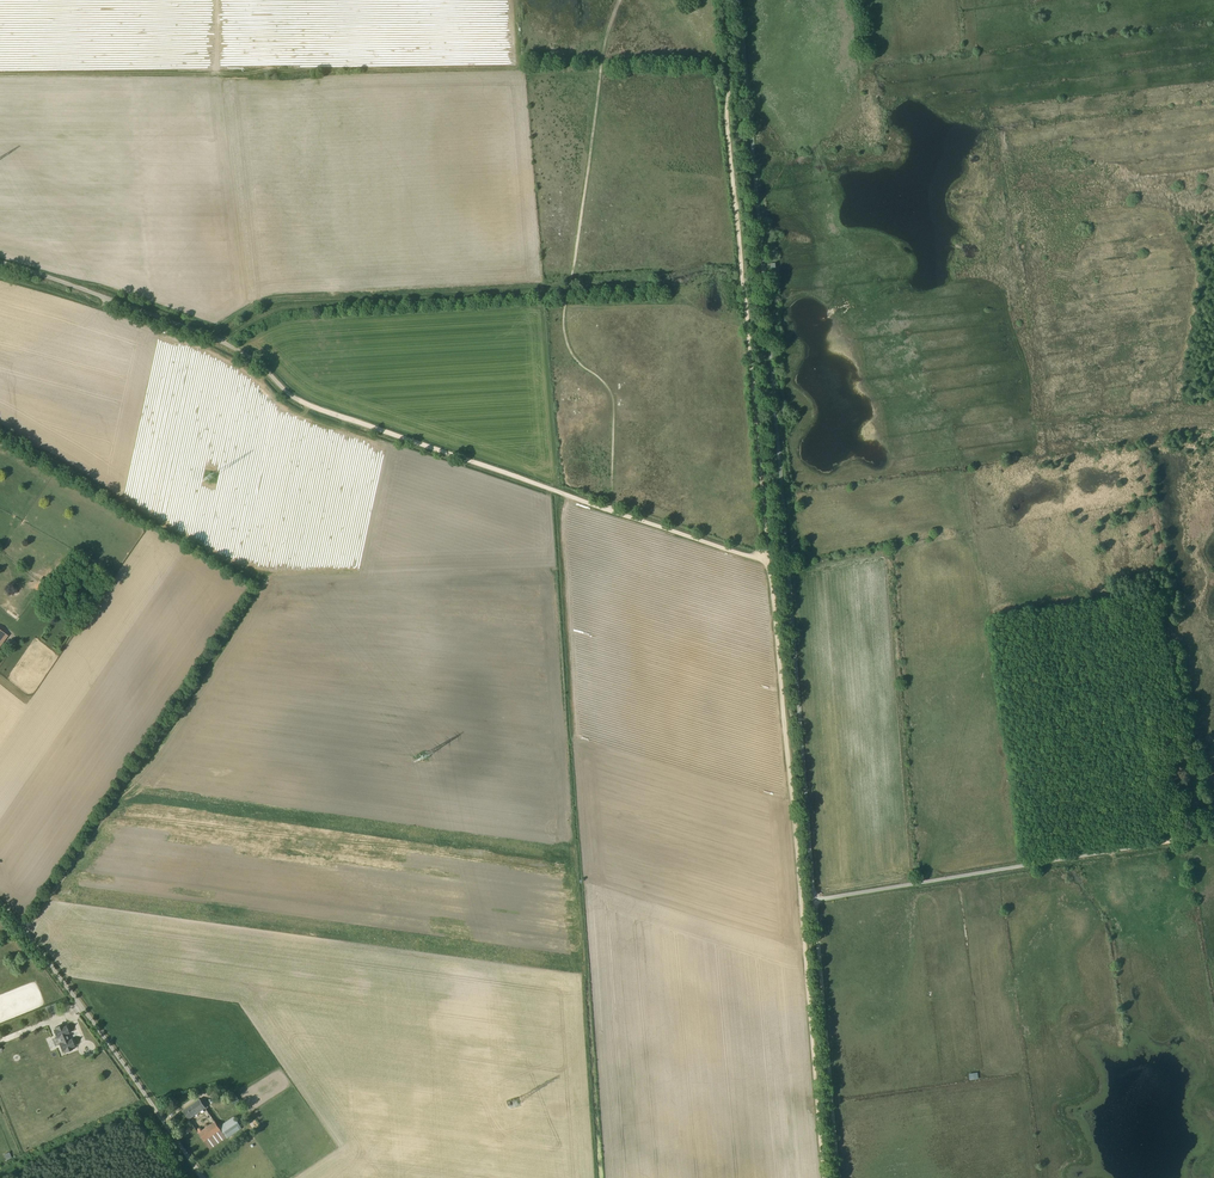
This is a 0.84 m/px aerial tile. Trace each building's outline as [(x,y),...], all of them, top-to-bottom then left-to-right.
[(8,636),(0,630),(0,647),(8,636)] [(56,1009),(54,1003),(47,1006),(49,1012),(56,1009)] [(69,1040),(69,1038),(67,1034),(69,1033),(66,1026),(64,1027),(63,1024),(62,1024),(62,1023),(60,1024),(60,1025),(55,1027),(56,1030),(54,1031),(57,1038),(59,1037),(61,1043),(59,1044),(62,1051),(64,1050),(65,1053),(73,1049),(72,1047),(75,1046),(72,1039),(69,1040)] [(970,1080),(979,1078),(978,1072),(969,1073),(970,1080)] [(244,1105),(234,1092),(228,1096),(238,1109),(244,1105)] [(189,1119),(206,1108),(200,1099),(183,1111),(189,1119)] [(219,1127),(218,1126),(215,1121),(201,1131),(198,1126),(195,1128),(210,1149),(242,1127),(234,1116),(219,1127)]
